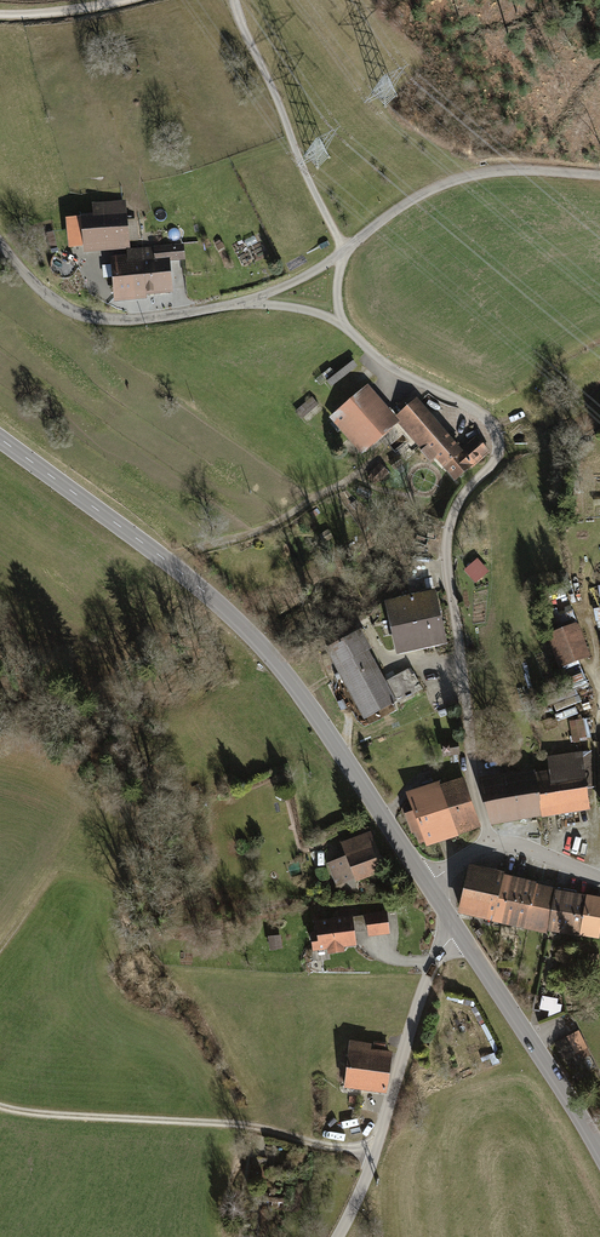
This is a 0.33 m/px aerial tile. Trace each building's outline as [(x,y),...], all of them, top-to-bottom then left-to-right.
[(127,220),(125,201),(122,201),(93,203),(94,215),(82,216),(82,218),(66,220),(67,231),(68,246),(84,244),(84,251),(129,247),(128,242),(127,220)] [(127,220),(128,242),(139,241),(137,219),(127,220)] [(52,231),(46,233),(51,248),(57,246),(52,231)] [(184,258),(183,244),(127,250),(127,255),(111,256),(115,299),(145,296),(145,293),(170,291),(167,260),(184,258)] [(332,388),(358,366),(354,360),(327,382),(332,388)] [(396,416),(369,384),(330,417),(362,455),(400,423),(432,462),(437,458),(456,480),(489,451),(477,437),(461,450),(417,398),(396,416)] [(311,397),(295,411),(306,423),(322,409),(311,397)] [(404,463),(398,455),(388,462),(394,470),(404,463)] [(380,482),(390,473),(380,463),(371,472),(372,473),(368,477),(375,484),(379,480),(380,482)] [(359,485),(356,492),(369,498),(372,492),(359,485)] [(359,505),(354,501),(349,506),(354,510),(359,505)] [(320,513),(317,509),(310,513),(314,518),(320,513)] [(333,536),(328,529),(318,535),(323,543),(333,536)] [(483,565),(477,558),(463,571),(475,584),(489,572),(483,565)] [(500,574),(490,575),(491,587),(501,586),(500,574)] [(436,591),(385,601),(397,655),(448,645),(436,591)] [(590,659),(578,624),(546,635),(558,669),(590,659)] [(371,648),(361,630),(325,650),(363,720),(395,702),(385,683),(367,650),(371,648)] [(409,670),(385,683),(395,702),(420,689),(409,670)] [(573,741),(589,739),(587,718),(571,720),(573,741)] [(456,743),(442,745),(444,756),(458,754),(456,743)] [(535,775),(542,816),(588,808),(586,796),(591,795),(590,752),(548,758),(550,772),(535,775)] [(542,816),(535,775),(534,772),(512,776),(511,774),(482,780),(490,825),(542,816)] [(480,827),(463,779),(441,787),(439,782),(409,793),(416,811),(406,815),(412,833),(415,832),(420,844),(426,842),(428,846),(480,827)] [(385,872),(370,833),(341,844),(346,857),(328,864),(338,889),(385,872)] [(504,874),(470,867),(460,912),(493,921),(503,876),(504,874)] [(536,884),(503,876),(493,921),(525,928),(535,886),(536,884)] [(556,890),(535,886),(525,928),(547,933),(556,890)] [(557,892),(551,930),(598,937),(599,921),(599,899),(557,892)] [(367,932),(368,937),(390,935),(387,912),(365,914),(365,916),(367,932)] [(365,916),(354,917),(356,933),(367,932),(365,916)] [(356,933),(354,917),(316,922),(318,933),(311,934),(313,952),(327,951),(327,955),(345,953),(345,949),(357,947),(356,933)] [(281,935),(269,936),(270,950),(283,948),(281,935)] [(543,994),(541,1008),(562,1011),(564,997),(543,994)] [(579,1031),(554,1043),(563,1062),(577,1055),(580,1061),(591,1056),(579,1031)] [(385,1091),(390,1050),(370,1047),(370,1042),(349,1039),(343,1085),(385,1091)] [(451,1078),(428,1088),(430,1094),(454,1085),(451,1078)]
